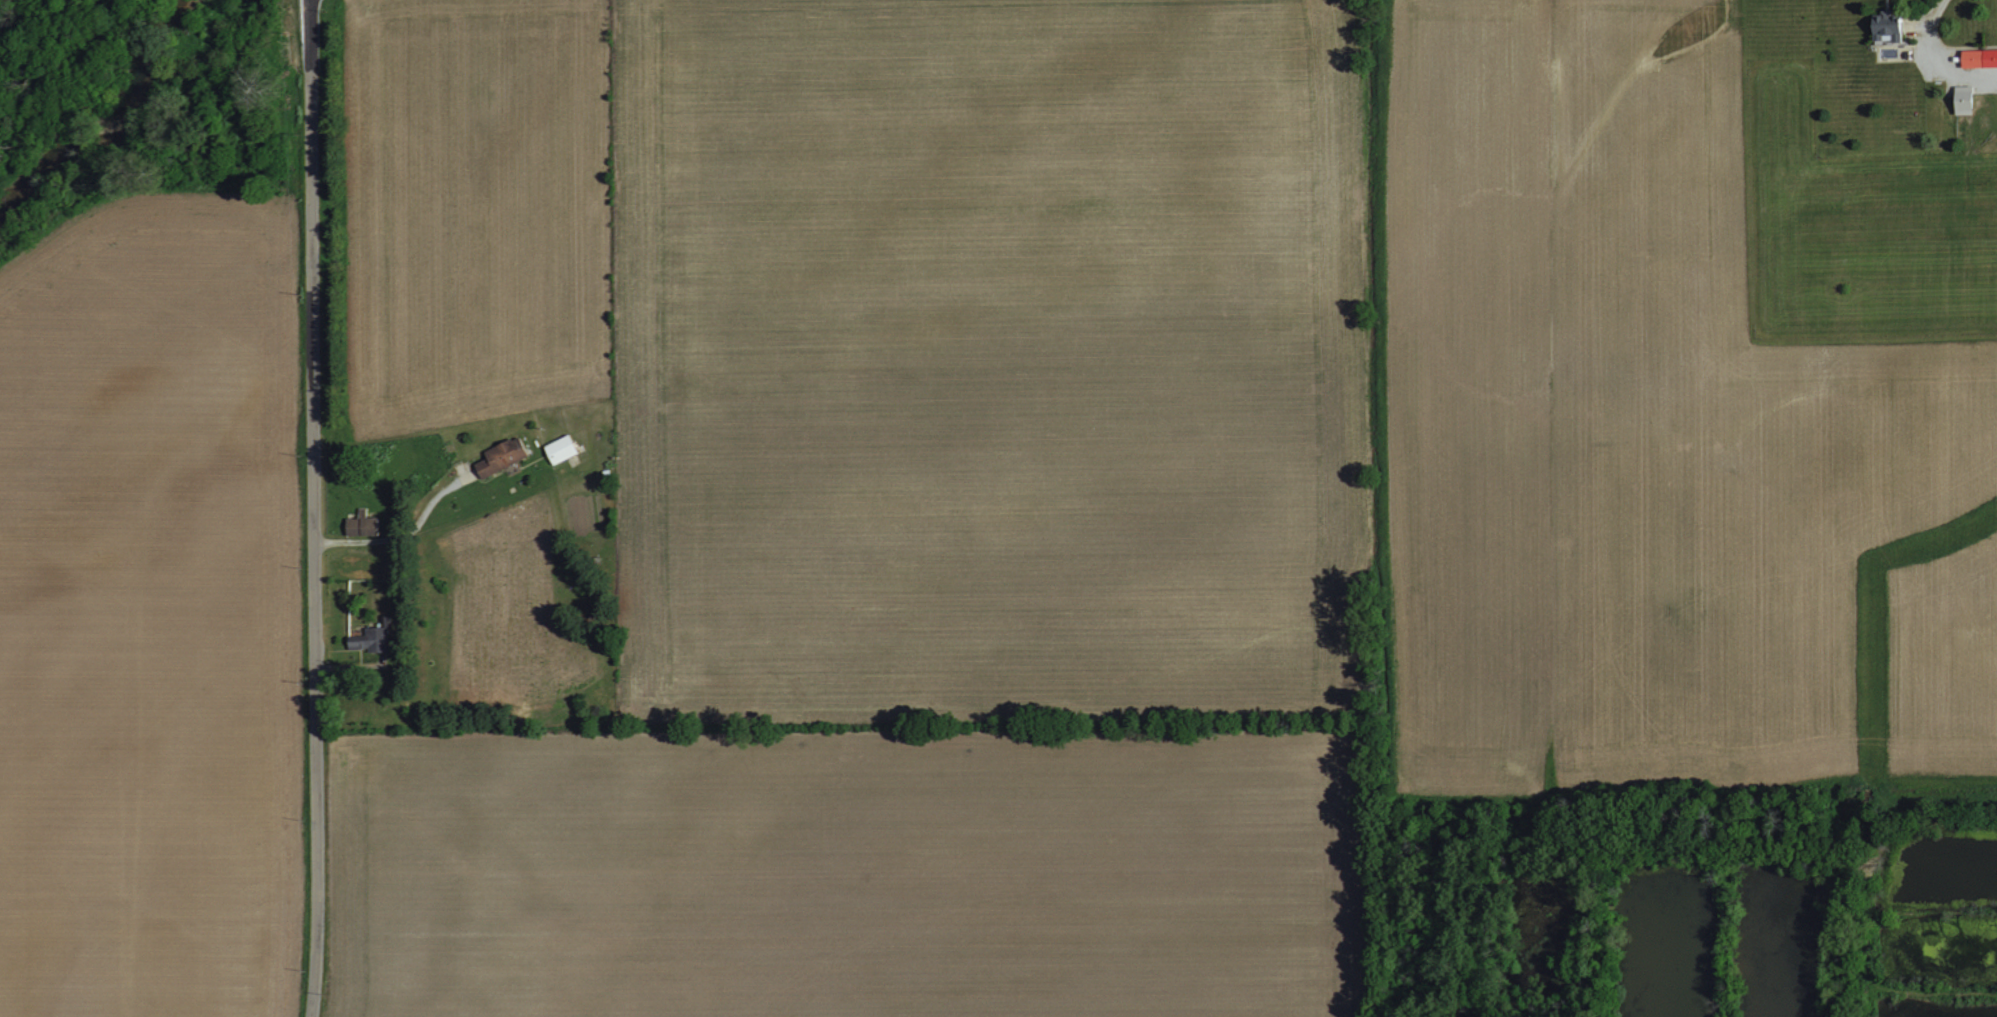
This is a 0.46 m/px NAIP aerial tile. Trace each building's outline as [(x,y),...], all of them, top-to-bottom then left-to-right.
[(1902,40),(1901,24),(1873,24),(1873,41),(1902,40)] [(1961,50),(1962,67),(1996,66),(1996,49),(1961,50)] [(1972,93),(1996,92),(1996,68),(1971,69),(1972,93)] [(1955,115),(1972,114),(1972,85),(1954,86),(1955,115)] [(543,446),(552,465),(577,453),(568,434),(543,446)] [(528,458),(519,435),(484,450),(487,458),(475,463),(481,478),(528,458)] [(377,535),(376,518),(345,518),(345,536),(377,535)] [(364,627),(364,640),(347,641),(347,652),(388,650),(387,627),(364,627)]
